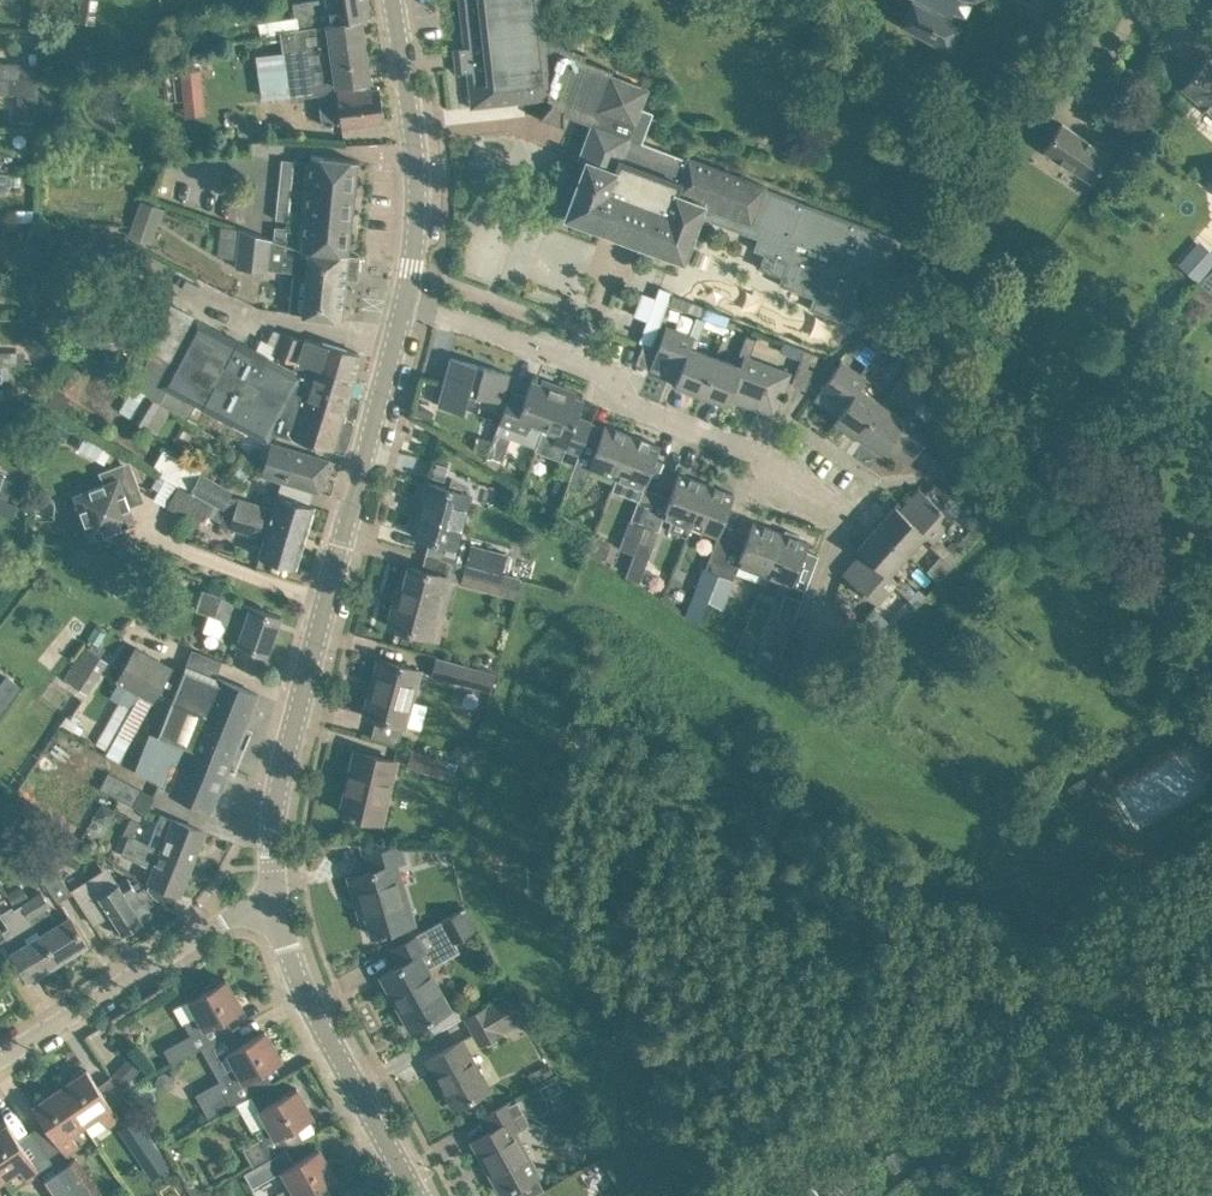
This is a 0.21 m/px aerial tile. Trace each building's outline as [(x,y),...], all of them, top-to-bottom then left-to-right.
[(294,1),(296,14),(266,19),(269,33),(326,23),(360,17),(368,15),(366,0),(302,0),(294,1)] [(453,48),(454,52),(454,53),(455,67),(456,68),(456,72),(467,71),(471,107),(547,98),(550,98),(543,37),(539,0),(459,0),(464,46),(453,48)] [(900,23),(947,48),(960,24),(959,24),(964,13),(964,14),(966,13),(965,10),(970,1),(973,0),(912,0),(900,23)] [(1031,4),(1027,11),(1049,23),(1062,0),(1033,0),(1031,4)] [(1178,0),(1158,0),(1154,6),(1173,16),(1181,1),(1178,0)] [(369,79),(360,17),(326,23),(335,84),(352,82),(369,79)] [(335,84),(326,23),(269,33),(270,39),(280,37),(283,50),(259,54),(265,97),(290,93),(290,96),(317,92),(322,123),(341,120),(341,124),(383,118),(379,89),(370,90),(370,85),(353,88),(352,82),(335,84)] [(551,104),(540,117),(541,118),(543,116),(562,123),(562,126),(564,126),(564,112),(592,122),(591,124),(581,153),(580,153),(579,157),(585,159),(584,161),(585,162),(580,175),(579,175),(577,182),(566,211),(565,215),(569,217),(569,216),(598,227),(598,228),(604,230),(644,245),(650,247),(680,258),(679,258),(683,259),(685,255),(696,226),(700,215),(702,216),(758,237),(753,248),(765,252),(761,263),(760,263),(760,265),(772,270),(772,269),(783,273),(779,284),(780,284),(791,288),(791,289),(813,297),(811,301),(810,307),(809,307),(809,308),(843,321),(844,321),(851,304),(857,286),(858,285),(857,285),(861,275),(865,264),(887,272),(888,272),(901,237),(889,233),(811,203),(804,201),(765,186),(765,184),(762,183),(721,168),(715,166),(691,157),(688,156),(687,157),(641,140),(652,111),(640,107),(647,87),(611,74),(613,69),(584,58),(586,52),(584,52),(584,54),(573,50),(573,48),(572,47),(572,49),(563,46),(562,34),(543,37),(550,98),(547,98),(553,100),(551,105),(551,104)] [(1191,75),(1181,86),(1211,112),(1211,62),(1206,57),(1191,75)] [(37,78),(36,62),(0,61),(0,78),(37,78)] [(162,61),(165,102),(183,101),(184,114),(206,112),(201,67),(182,69),(181,61),(162,61)] [(37,78),(0,78),(0,93),(37,94),(37,78)] [(1091,181),(1095,174),(1109,154),(1061,122),(1043,149),(1091,181)] [(311,155),(301,248),(348,253),(357,160),(311,155)] [(282,158),(281,168),(293,170),(294,159),(282,158)] [(9,173),(11,173),(11,162),(0,162),(0,173),(9,173)] [(281,168),(280,178),(292,179),(293,170),(281,168)] [(9,173),(0,173),(0,189),(9,190),(9,173)] [(280,178),(279,188),(291,189),(292,179),(280,178)] [(279,188),(277,198),(290,199),(291,189),(279,188)] [(277,198),(276,208),(288,209),(290,199),(277,198)] [(276,208),(275,218),(287,219),(288,209),(276,208)] [(135,216),(129,233),(152,241),(158,225),(135,216)] [(221,225),(218,256),(236,258),(235,266),(268,269),(268,268),(280,269),(293,271),(307,272),(304,294),(291,292),(289,311),(302,313),(302,314),(317,316),(341,318),(345,278),(357,279),(359,256),(347,254),(348,253),(301,248),(285,242),(273,237),(271,236),(239,225),(238,226),(221,225)] [(275,226),(273,237),(285,242),(286,229),(287,227),(275,226)] [(1178,264),(1199,282),(1211,267),(1211,260),(1195,245),(1178,264)] [(1200,283),(1211,292),(1211,268),(1200,283)] [(687,310),(691,300),(672,293),(668,303),(687,310)] [(151,351),(134,385),(145,392),(160,401),(167,387),(195,402),(267,440),(272,430),(308,441),(331,448),(353,377),(316,365),(312,376),(293,370),(293,368),(290,367),(276,359),(264,353),(194,316),(171,304),(147,348),(151,351)] [(696,315),(689,334),(694,336),(699,338),(700,334),(706,319),(701,317),(696,315)] [(649,367),(649,368),(676,378),(688,345),(690,346),(694,336),(689,334),(665,325),(657,345),(657,347),(657,348),(649,367)] [(273,329),(264,353),(276,359),(290,367),(293,368),(293,370),(312,376),(316,365),(353,377),(360,353),(337,346),(322,341),(322,343),(304,337),(304,338),(282,331),(282,332),(273,329)] [(746,334),(739,353),(743,355),(749,357),(749,356),(756,338),(746,334)] [(780,350),(801,358),(794,376),(808,381),(819,353),(783,340),(780,350)] [(676,378),(674,384),(700,394),(715,355),(690,346),(688,345),(676,378)] [(860,373),(859,373),(866,378),(870,381),(887,356),(877,349),(860,373)] [(2,366),(17,365),(17,351),(0,350),(0,366),(2,366)] [(715,355),(700,394),(727,404),(729,398),(728,398),(741,365),(740,365),(715,355)] [(741,365),(728,398),(729,398),(742,403),(774,415),(782,392),(783,390),(789,374),(790,372),(759,360),(749,356),(749,357),(743,355),(740,365),(741,365)] [(438,404),(461,410),(463,411),(468,392),(501,401),(509,372),(451,356),(438,404)] [(828,377),(814,397),(838,414),(858,385),(860,387),(866,378),(859,373),(860,373),(841,360),(828,377)] [(500,418),(498,423),(513,428),(517,430),(515,436),(537,444),(559,385),(538,377),(536,382),(531,380),(525,395),(523,401),(508,396),(500,418)] [(537,444),(535,449),(562,459),(566,448),(578,453),(579,453),(581,448),(589,426),(575,421),(578,414),(583,399),(578,397),(580,392),(559,385),(537,444)] [(838,414),(834,419),(857,435),(881,402),(860,387),(858,385),(838,414)] [(917,389),(905,406),(909,408),(913,412),(914,411),(925,395),(917,389)] [(145,392),(131,417),(146,426),(161,402),(160,401),(145,392)] [(881,402),(857,435),(881,452),(884,447),(904,418),(903,417),(881,402)] [(904,418),(884,447),(908,463),(922,444),(934,426),(914,411),(913,412),(909,408),(903,417),(904,418)] [(578,453),(568,481),(583,486),(590,467),(616,476),(632,434),(604,424),(603,425),(593,453),(581,448),(579,453),(578,453)] [(78,447),(104,462),(113,448),(86,433),(78,447)] [(616,476),(612,488),(639,498),(640,498),(644,487),(660,445),(632,434),(616,476)] [(261,475),(295,485),(318,491),(328,459),(272,442),(261,475)] [(918,457),(935,469),(941,460),(925,448),(918,457)] [(436,462),(432,476),(444,479),(448,465),(436,462)] [(103,481),(73,493),(82,516),(90,538),(135,521),(129,505),(126,496),(141,490),(132,468),(123,471),(120,463),(107,468),(111,478),(103,481)] [(201,471),(190,491),(194,492),(233,514),(305,536),(314,505),(291,498),(278,494),(273,512),(265,509),(266,504),(231,494),(234,489),(201,471)] [(669,496),(662,514),(672,518),(668,529),(686,536),(690,525),(706,483),(678,472),(669,496)] [(427,481),(412,534),(455,546),(469,492),(427,481)] [(176,483),(165,504),(183,514),(186,508),(194,492),(190,491),(176,483)] [(706,483),(690,525),(718,535),(734,493),(706,483)] [(919,487),(900,509),(926,532),(924,534),(932,541),(936,537),(953,518),(925,492),(919,487)] [(194,492),(186,508),(202,518),(205,513),(220,521),(219,525),(265,537),(259,556),(273,560),(296,567),(305,536),(233,514),(194,492)] [(895,505),(876,526),(907,553),(924,534),(926,532),(900,509),(895,505)] [(964,506),(957,514),(971,527),(979,520),(964,506)] [(624,534),(619,547),(634,553),(645,524),(631,519),(630,519),(624,534)] [(736,563),(764,573),(780,531),(752,521),(736,563)] [(640,539),(627,576),(641,581),(650,555),(654,544),(655,544),(661,529),(645,524),(640,539)] [(876,526),(857,547),(862,551),(888,574),(889,573),(907,553),(876,526)] [(780,531),(764,573),(759,589),(776,595),(782,580),(805,588),(815,561),(818,555),(805,550),(808,542),(798,538),(799,534),(785,529),(783,532),(780,531)] [(940,554),(926,570),(938,580),(958,558),(957,558),(950,551),(951,550),(936,537),(932,541),(929,545),(940,554)] [(466,562),(503,572),(507,553),(472,542),(466,562)] [(728,548),(715,543),(706,568),(704,567),(698,582),(694,596),(708,601),(718,573),(728,548)] [(862,551),(843,573),(877,603),(893,585),(894,585),(893,584),(897,580),(889,573),(888,574),(862,551)] [(523,577),(503,572),(466,562),(461,582),(510,596),(505,616),(512,619),(523,577)] [(447,576),(433,572),(409,566),(399,604),(393,602),(388,623),(411,629),(431,635),(447,576)] [(733,578),(718,573),(708,601),(722,607),(728,593),(733,578)] [(897,580),(893,584),(894,585),(908,598),(915,605),(926,593),(918,586),(915,590),(900,576),(897,580)] [(279,615),(223,596),(203,590),(197,605),(218,612),(225,625),(222,635),(239,641),(238,643),(266,652),(279,615)] [(881,628),(888,621),(873,607),(866,615),(881,628)] [(787,636),(793,621),(778,616),(772,630),(768,644),(782,650),(787,636)] [(187,664),(216,676),(222,660),(192,648),(186,663),(173,666),(136,644),(115,679),(118,681),(110,695),(119,700),(96,741),(108,748),(106,752),(119,760),(152,700),(153,701),(159,690),(171,697),(187,664)] [(85,645),(63,678),(87,693),(109,661),(85,645)] [(432,673),(431,675),(434,675),(491,691),(491,690),(495,678),(496,673),(436,657),(432,673)] [(369,694),(364,714),(377,717),(402,724),(404,724),(404,723),(411,699),(416,680),(419,669),(402,665),(379,658),(378,660),(381,661),(372,694),(369,694)] [(258,693),(216,676),(187,664),(171,697),(173,698),(159,735),(186,746),(179,763),(146,746),(140,759),(138,773),(170,788),(169,791),(212,809),(258,693)] [(8,673),(0,683),(14,694),(22,684),(8,673)] [(425,741),(423,750),(443,756),(445,747),(425,741)] [(443,756),(423,750),(423,751),(411,748),(406,766),(442,775),(443,771),(455,774),(458,761),(443,757),(443,756)] [(340,811),(363,817),(380,821),(395,760),(355,750),(340,811)] [(1211,785),(1211,754),(1198,762),(1211,785)] [(154,795),(108,771),(99,788),(146,812),(154,795)] [(191,861),(203,830),(174,818),(174,819),(160,813),(148,844),(191,861)] [(191,861),(148,844),(132,838),(140,822),(130,817),(122,833),(128,836),(121,854),(154,868),(149,881),(178,893),(191,861)] [(371,934),(394,927),(409,923),(392,865),(405,861),(400,844),(390,847),(367,853),(371,869),(348,876),(354,896),(360,894),(371,934)] [(71,892),(55,867),(41,876),(58,901),(71,892)] [(98,895),(109,912),(122,932),(153,913),(145,900),(151,896),(144,885),(137,890),(128,876),(98,895)] [(21,883),(7,892),(15,905),(29,896),(21,883)] [(22,902),(57,960),(86,942),(69,915),(57,922),(48,907),(51,906),(41,891),(22,902)] [(29,977),(57,960),(22,902),(2,915),(14,934),(5,940),(29,977)] [(459,1001),(449,1007),(427,967),(440,960),(435,951),(468,932),(457,912),(393,948),(402,963),(381,974),(411,1029),(435,1015),(441,1027),(464,1014),(466,1013),(459,1001)] [(164,1048),(172,1063),(212,1040),(205,1028),(242,1007),(226,977),(188,999),(197,1014),(184,1021),(191,1033),(164,1048)] [(466,1013),(464,1014),(480,1044),(525,1019),(509,990),(466,1013)] [(222,1086),(225,1090),(223,1092),(206,1102),(213,1114),(230,1104),(264,1085),(257,1073),(281,1059),(265,1030),(227,1051),(236,1067),(223,1074),(228,1082),(222,1086)] [(488,1088),(461,1039),(427,1058),(454,1107),(488,1088)] [(548,1061),(528,1073),(533,1083),(554,1071),(548,1061)] [(75,1077),(60,1087),(84,1123),(98,1113),(106,1125),(119,1116),(115,1110),(128,1102),(116,1083),(103,1092),(97,1084),(87,1069),(84,1070),(82,1068),(73,1074),(75,1077)] [(556,1076),(538,1086),(544,1097),(562,1087),(556,1076)] [(262,1136),(245,1146),(256,1164),(278,1152),(286,1147),(289,1146),(282,1133),(298,1124),(313,1116),(296,1086),(276,1098),(270,1088),(256,1096),(262,1106),(270,1122),(258,1129),(262,1136)] [(35,1104),(33,1105),(43,1121),(61,1147),(65,1153),(78,1144),(70,1132),(84,1123),(60,1087),(44,1097),(42,1095),(33,1101),(35,1104)] [(513,1098),(506,1102),(485,1114),(493,1129),(475,1139),(493,1171),(491,1173),(502,1193),(523,1181),(538,1173),(509,1121),(521,1115),(513,1098)] [(138,1115),(124,1124),(148,1160),(162,1150),(158,1145),(141,1120),(138,1115)] [(5,1177),(19,1167),(27,1179),(40,1170),(7,1123),(4,1125),(3,1122),(0,1124),(0,1170),(5,1177)] [(244,1170),(253,1185),(282,1169),(290,1184),(277,1191),(280,1195),(306,1195),(305,1194),(326,1182),(335,1177),(319,1147),(294,1161),(286,1147),(278,1152),(256,1164),(244,1170)] [(75,1195),(88,1195),(89,1195),(100,1195),(96,1190),(97,1189),(76,1157),(57,1170),(75,1195)] [(57,1170),(40,1181),(50,1195),(75,1195),(57,1170)] [(186,1185),(193,1195),(200,1195),(209,1190),(200,1176),(186,1185)]
